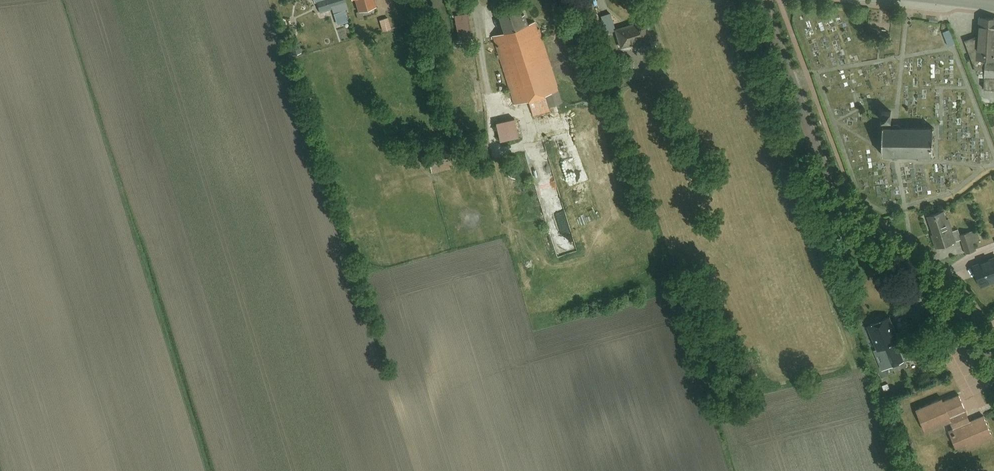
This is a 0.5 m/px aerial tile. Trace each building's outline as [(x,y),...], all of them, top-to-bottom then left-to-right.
[(316,2),(319,15),(333,11),(333,14),(347,10),(345,0),(324,0),(316,2)] [(359,11),(378,6),(377,0),(356,0),(359,11)] [(510,30),(531,23),(524,0),(521,0),(502,6),(510,30)] [(468,14),(453,17),(457,37),(471,35),(468,14)] [(979,16),(977,58),(987,58),(986,76),(993,77),(993,16),(979,16)] [(388,18),(380,21),(382,31),(390,29),(388,18)] [(642,19),(614,28),(621,48),(648,40),(642,19)] [(510,30),(495,34),(516,102),(532,97),(550,92),(559,89),(537,21),(531,23),(510,30)] [(550,92),(532,97),(537,113),(555,107),(550,92)] [(520,116),(502,120),(507,139),(524,135),(520,116)] [(934,128),(888,126),(887,148),(933,150),(934,128)] [(454,166),(451,153),(429,158),(431,171),(454,166)] [(944,209),(928,215),(934,232),(931,233),(936,246),(958,239),(950,217),(948,218),(944,209)] [(974,265),(981,286),(993,281),(993,258),(974,265)] [(902,337),(893,314),(869,324),(878,348),(874,350),(882,369),(917,355),(908,334),(902,337)] [(985,413),(972,419),(960,392),(944,399),(942,396),(917,407),(927,431),(952,420),(954,425),(948,428),(959,453),(993,437),(993,434),(985,413)]
